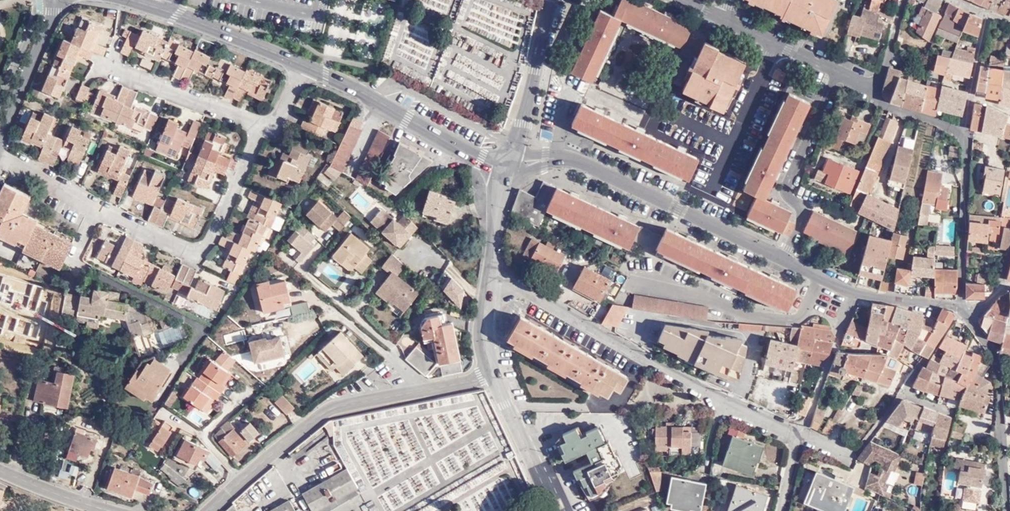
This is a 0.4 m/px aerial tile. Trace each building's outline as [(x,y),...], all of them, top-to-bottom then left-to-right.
[(455,19),(461,20),(466,0),(455,0),(452,10),(457,12),(455,19)] [(655,11),(641,5),(632,1),(628,0),(621,0),(614,17),(622,21),(628,24),(646,32),(655,11)] [(792,0),(746,0),(748,1),(775,13),(777,9),(786,13),(792,0)] [(784,17),(786,20),(790,22),(814,32),(815,29),(823,33),(837,0),(792,0),(784,17)] [(895,15),(880,10),(883,2),(876,0),(873,0),(870,10),(880,14),(891,18),(894,19),(895,15)] [(937,12),(943,0),(928,0),(925,6),(929,8),(937,12)] [(990,8),(997,10),(1003,0),(993,0),(990,8)] [(997,10),(1009,15),(1009,0),(1003,0),(997,10)] [(942,19),(938,27),(949,31),(955,19),(960,8),(950,3),(943,19),(942,19)] [(920,12),(925,15),(926,15),(929,8),(925,6),(923,5),(920,12)] [(879,20),(880,14),(870,10),(864,8),(861,17),(855,15),(849,33),(861,37),(862,33),(879,38),(880,39),(885,23),(884,22),(884,20),(881,19),(881,21),(879,20)] [(918,32),(930,41),(941,14),(937,12),(929,8),(926,15),(925,15),(918,32)] [(970,13),(960,8),(955,19),(965,25),(970,13)] [(787,16),(788,14),(786,13),(777,9),(775,13),(779,15),(780,14),(784,17),(786,19),(786,20),(790,22),(792,18),(787,16)] [(691,27),(673,18),(665,14),(655,11),(646,32),(675,46),(683,49),(691,27)] [(591,29),(587,38),(609,49),(619,28),(622,21),(614,17),(601,12),(595,22),(591,29)] [(965,25),(963,29),(979,35),(982,18),(970,13),(965,25)] [(949,31),(961,35),(963,29),(965,25),(955,19),(949,31)] [(82,54),(87,57),(94,60),(97,52),(105,55),(107,49),(95,43),(96,40),(98,41),(104,26),(92,20),(87,30),(82,27),(75,43),(67,40),(61,55),(68,58),(64,67),(59,77),(53,73),(45,90),(62,97),(67,85),(69,86),(81,60),(82,58),(80,57),(82,54)] [(646,32),(628,24),(626,26),(674,48),(675,46),(646,32)] [(938,27),(936,32),(959,41),(961,35),(949,31),(938,27)] [(129,40),(133,31),(128,28),(124,38),(129,40)] [(621,28),(619,28),(609,49),(595,79),(598,78),(621,28)] [(159,43),(162,37),(147,29),(138,46),(149,51),(148,53),(163,60),(164,57),(177,64),(179,62),(182,64),(176,77),(182,80),(183,78),(190,82),(197,69),(200,70),(200,71),(214,78),(215,76),(230,83),(231,82),(234,83),(228,96),(235,99),(236,97),(243,100),(249,87),(252,89),(252,90),(267,97),(272,86),(263,82),(267,75),(251,67),(250,69),(234,61),(231,68),(221,63),(220,67),(210,62),(214,55),(198,48),(198,49),(181,41),(179,48),(170,44),(168,47),(159,43)] [(133,30),(133,31),(129,40),(124,50),(131,54),(141,34),(133,30)] [(877,45),(879,38),(862,33),(861,37),(860,41),(877,45)] [(496,73),(505,57),(468,36),(457,55),(454,53),(438,79),(491,109),(508,80),(496,73)] [(171,41),(162,37),(159,43),(168,47),(170,44),(171,41)] [(171,41),(170,44),(179,48),(181,41),(173,37),(171,41)] [(593,84),(595,79),(609,49),(587,38),(586,42),(583,49),(571,74),(593,84)] [(735,83),(737,80),(741,71),(745,61),(719,49),(720,46),(704,40),(697,57),(687,78),(682,88),(710,101),(709,103),(724,110),(731,94),(735,83)] [(954,57),(973,62),(976,50),(968,48),(968,51),(957,48),(954,57)] [(946,73),(947,70),(950,57),(935,53),(932,66),(936,68),(935,70),(946,73)] [(68,58),(61,55),(57,64),(64,67),(68,58)] [(687,78),(697,57),(692,55),(691,59),(688,64),(690,64),(688,68),(687,68),(683,76),(685,77),(687,78)] [(991,64),(1005,66),(1006,58),(992,55),(991,64)] [(231,68),(234,61),(225,57),(221,63),(231,68)] [(947,70),(970,76),(973,62),(954,57),(950,57),(947,70)] [(57,64),(53,73),(59,77),(64,67),(57,64)] [(976,94),(987,96),(991,67),(981,65),(976,94)] [(884,98),(891,100),(895,90),(900,77),(901,72),(902,70),(889,66),(882,91),(883,94),(883,96),(884,98)] [(787,71),(778,67),(773,75),(782,80),(787,71)] [(987,96),(1000,98),(1002,83),(1004,69),(991,67),(987,96)] [(944,79),(968,86),(970,76),(947,70),(946,73),(944,79)] [(745,73),(743,72),(741,71),(737,80),(741,81),(745,73)] [(895,90),(905,93),(909,79),(900,77),(895,90)] [(902,104),(921,110),(928,84),(913,80),(909,79),(905,93),(902,104)] [(740,85),(735,83),(731,94),(733,95),(735,96),(740,85)] [(1002,83),(1000,98),(999,103),(1009,106),(1009,86),(1002,83)] [(79,97),(86,100),(91,87),(84,84),(79,97)] [(933,113),(937,115),(938,108),(942,89),(928,84),(921,110),(933,113)] [(938,108),(962,113),(967,91),(943,85),(942,89),(938,108)] [(137,118),(144,121),(149,110),(136,104),(135,107),(132,105),(137,92),(123,86),(117,99),(114,98),(115,96),(100,89),(95,102),(105,105),(102,112),(134,125),(137,118)] [(891,100),(902,104),(905,93),(895,90),(891,100)] [(770,133),(766,144),(788,155),(799,129),(803,121),(812,106),(787,97),(787,98),(780,113),(777,118),(770,133)] [(787,98),(784,97),(777,112),(780,113),(787,98)] [(316,110),(320,101),(317,99),(310,113),(317,116),(319,112),(316,110)] [(332,118),(337,108),(320,101),(316,110),(319,112),(317,116),(315,120),(308,117),(303,127),(323,137),(328,127),(337,132),(342,122),(332,118)] [(105,105),(95,102),(92,108),(102,112),(105,105)] [(983,130),(988,105),(975,102),(970,127),(971,127),(975,128),(983,130)] [(607,145),(612,147),(624,122),(604,114),(594,109),(582,104),(571,128),(590,137),(592,133),(609,141),(607,145)] [(604,114),(605,110),(596,105),(594,109),(604,114)] [(1007,123),(1009,115),(995,106),(988,105),(983,130),(1003,135),(1007,123)] [(346,112),(337,108),(332,118),(342,122),(346,112)] [(46,141),(50,131),(57,116),(47,111),(46,114),(44,118),(35,114),(25,137),(36,141),(37,137),(46,141)] [(831,146),(839,149),(844,137),(856,142),(862,130),(868,132),(872,122),(859,118),(858,120),(852,118),(844,115),(831,146)] [(332,166),(345,173),(366,130),(364,129),(367,122),(357,116),(332,166)] [(774,117),(767,132),(770,133),(777,118),(774,117)] [(887,117),(880,135),(892,140),(900,122),(887,117)] [(134,125),(141,128),(144,121),(137,118),(134,125)] [(176,128),(178,125),(179,122),(169,118),(158,147),(177,154),(185,136),(186,133),(176,128)] [(195,118),(190,130),(196,133),(201,121),(195,118)] [(921,120),(915,118),(913,127),(919,128),(921,120)] [(664,142),(645,133),(636,129),(624,122),(612,147),(630,155),(632,151),(648,159),(647,163),(651,165),(653,161),(664,142)] [(73,154),(84,159),(93,139),(83,135),(85,130),(76,126),(69,142),(77,146),(75,149),(73,154)] [(919,128),(913,127),(911,139),(916,141),(919,128)] [(187,129),(186,133),(185,136),(194,140),(196,133),(190,130),(187,129)] [(200,173),(196,181),(208,187),(215,173),(212,171),(213,168),(226,174),(234,160),(220,154),(221,151),(224,152),(231,137),(212,129),(193,170),(200,173)] [(862,130),(856,142),(862,145),(868,132),(862,130)] [(60,135),(50,131),(46,141),(37,137),(36,141),(47,146),(48,145),(54,147),(60,135)] [(389,149),(394,137),(382,131),(358,179),(371,185),(389,149)] [(590,137),(607,145),(609,141),(592,133),(590,137)] [(67,139),(60,135),(54,147),(62,151),(67,139)] [(293,145),(309,153),(315,145),(295,135),(293,145)] [(892,140),(880,135),(880,136),(850,207),(865,215),(874,219),(895,229),(900,208),(866,191),(870,180),(875,169),(879,171),(892,140)] [(916,141),(911,139),(909,147),(899,145),(891,177),(906,182),(916,141)] [(688,182),(699,158),(685,152),(679,149),(664,142),(653,161),(669,169),(668,172),(688,182)] [(399,194),(437,161),(403,143),(385,182),(390,185),(388,187),(399,194)] [(754,167),(747,182),(743,191),(756,198),(766,202),(776,177),(780,170),(788,155),(766,144),(764,146),(757,162),(754,167)] [(761,144),(754,160),(757,162),(764,146),(761,144)] [(48,145),(47,146),(42,158),(56,164),(62,151),(54,147),(48,145)] [(300,182),(308,165),(312,156),(308,154),(309,153),(293,145),(292,147),(294,148),(291,155),(287,163),(281,161),(275,158),(266,174),(276,179),(278,177),(287,182),(290,177),(300,182)] [(111,146),(109,151),(120,155),(122,151),(111,146)] [(114,172),(119,174),(126,159),(130,150),(123,147),(122,151),(120,155),(109,151),(101,171),(112,176),(114,172)] [(195,155),(197,152),(190,149),(186,158),(189,160),(195,155)] [(126,159),(119,174),(122,176),(124,172),(133,151),(130,150),(126,159)] [(630,155),(647,163),(648,159),(632,151),(630,155)] [(285,152),(281,161),(287,163),(291,155),(285,152)] [(314,167),(319,158),(312,155),(309,153),(308,154),(312,156),(308,165),(314,167)] [(71,159),(82,164),(84,159),(73,154),(71,159)] [(861,170),(829,157),(824,171),(819,169),(816,178),(852,193),(861,170)] [(651,165),(667,173),(668,172),(669,169),(653,161),(651,165)] [(1005,168),(985,164),(984,176),(986,176),(983,189),(1000,192),(1005,168)] [(328,165),(324,172),(334,179),(339,172),(328,165)] [(751,165),(744,180),(747,182),(754,167),(751,165)] [(155,199),(157,194),(167,172),(157,168),(156,171),(154,174),(145,170),(135,194),(145,198),(146,194),(155,199)] [(875,182),(879,171),(875,169),(870,180),(875,182)] [(189,178),(196,181),(200,173),(193,170),(189,178)] [(929,170),(921,214),(919,223),(928,224),(932,203),(939,204),(940,198),(942,186),(944,173),(929,170)] [(119,174),(117,178),(122,180),(122,179),(129,183),(132,175),(124,172),(122,176),(119,174)] [(906,182),(891,177),(889,184),(905,188),(906,182)] [(122,179),(122,180),(116,193),(123,196),(129,183),(122,179)] [(547,181),(543,187),(553,192),(556,194),(558,187),(547,181)] [(75,239),(62,232),(60,236),(49,232),(51,228),(23,214),(30,197),(4,184),(0,192),(0,237),(24,248),(23,251),(61,269),(75,239)] [(940,198),(948,200),(950,187),(942,186),(940,198)] [(524,188),(515,213),(539,225),(553,192),(543,187),(539,196),(524,188)] [(572,193),(558,187),(547,213),(583,229),(587,232),(599,206),(579,197),(572,193)] [(221,265),(233,271),(237,263),(244,267),(251,251),(256,253),(263,238),(256,235),(261,226),(266,228),(270,219),(275,222),(283,206),(253,191),(249,197),(263,204),(261,207),(260,207),(253,222),(249,220),(242,235),(243,236),(241,238),(229,232),(226,239),(222,237),(219,244),(230,249),(228,253),(227,252),(221,265)] [(439,194),(432,191),(425,211),(440,216),(439,219),(449,222),(456,201),(439,196),(439,194)] [(553,192),(539,225),(541,226),(547,213),(549,209),(556,194),(553,192)] [(166,198),(157,194),(155,199),(146,194),(145,198),(156,203),(163,206),(165,202),(166,198)] [(180,195),(174,207),(172,212),(181,217),(180,220),(194,227),(201,214),(192,209),(195,202),(180,195)] [(778,205),(781,200),(774,197),(771,203),(778,205)] [(782,230),(788,219),(791,212),(778,205),(771,203),(766,202),(756,198),(746,218),(781,236),(782,230)] [(342,230),(353,216),(346,210),(340,217),(320,200),(308,213),(321,225),(325,222),(331,227),(335,223),(342,230)] [(174,207),(165,202),(163,206),(162,208),(168,211),(172,212),(174,207)] [(205,207),(195,202),(192,209),(201,214),(205,207)] [(163,206),(156,203),(150,218),(163,223),(167,214),(168,211),(162,208),(163,206)] [(599,206),(587,232),(629,250),(636,238),(638,233),(641,228),(625,220),(619,216),(599,206)] [(816,206),(815,207),(814,209),(859,230),(864,220),(861,218),(858,226),(816,206)] [(370,221),(373,225),(386,211),(382,207),(370,221)] [(805,229),(810,232),(818,236),(826,240),(834,244),(841,248),(850,252),(859,230),(814,209),(805,229)] [(168,211),(167,214),(180,220),(181,217),(172,212),(168,211)] [(386,211),(373,225),(399,247),(417,227),(403,215),(398,221),(386,211)] [(969,222),(968,238),(988,240),(989,231),(1000,232),(1001,220),(993,219),(993,215),(970,214),(969,222)] [(271,230),(275,222),(270,219),(266,228),(269,229),(271,230)] [(792,228),(795,222),(789,220),(788,219),(782,230),(790,234),(792,228)] [(321,225),(327,231),(331,227),(325,222),(321,225)] [(317,237),(303,224),(289,240),(301,250),(295,257),(301,262),(316,247),(312,243),(317,237)] [(647,238),(645,242),(659,248),(665,235),(642,225),(641,228),(638,233),(647,238)] [(256,235),(263,238),(265,238),(269,229),(266,228),(261,226),(256,235)] [(667,228),(665,235),(659,248),(686,260),(706,269),(715,249),(697,240),(688,236),(667,228)] [(907,234),(894,231),(893,239),(892,239),(889,254),(903,258),(906,245),(905,245),(907,234)] [(347,259),(356,267),(364,273),(374,260),(367,254),(371,249),(353,233),(334,256),(343,264),(347,259)] [(636,238),(645,242),(647,238),(638,233),(636,238)] [(892,239),(870,234),(859,273),(868,275),(879,278),(883,279),(884,277),(889,254),(892,239)] [(170,291),(173,285),(177,276),(178,273),(154,261),(153,262),(143,257),(144,254),(139,251),(144,243),(128,235),(123,243),(119,241),(117,245),(106,239),(100,252),(108,256),(106,261),(137,276),(138,271),(147,276),(148,275),(156,279),(154,283),(170,291)] [(818,236),(816,239),(825,244),(826,240),(818,236)] [(567,256),(533,237),(524,253),(558,272),(567,256)] [(659,248),(658,251),(656,254),(683,266),(686,260),(659,248)] [(729,255),(715,249),(706,269),(722,276),(726,277),(741,284),(742,285),(745,286),(753,267),(737,258),(729,255)] [(108,256),(100,252),(97,257),(106,261),(108,256)] [(392,253),(383,265),(392,273),(377,291),(394,304),(396,302),(406,311),(420,293),(399,275),(406,267),(392,253)] [(913,269),(912,274),(935,276),(935,268),(935,257),(915,255),(914,263),(913,269)] [(352,272),(356,267),(347,259),(343,264),(352,272)] [(686,260),(683,266),(703,275),(706,269),(686,260)] [(237,263),(233,271),(240,274),(244,267),(237,263)] [(179,277),(193,283),(198,270),(185,264),(179,277)] [(612,277),(587,264),(577,282),(602,297),(612,277)] [(771,274),(753,267),(745,286),(761,293),(758,301),(788,313),(797,288),(779,277),(771,274)] [(899,267),(897,281),(911,283),(912,274),(913,269),(909,268),(899,267)] [(958,292),(959,269),(935,268),(936,291),(958,292)] [(722,276),(706,269),(703,275),(719,283),(722,276)] [(615,283),(623,286),(628,275),(622,272),(615,283)] [(240,276),(231,273),(227,280),(236,285),(240,276)] [(466,292),(448,273),(439,284),(462,308),(466,292)] [(859,273),(859,276),(856,286),(865,288),(868,275),(859,273)] [(145,280),(154,283),(156,279),(148,275),(147,276),(145,280)] [(173,285),(191,293),(195,286),(192,285),(193,283),(179,277),(177,276),(173,285)] [(741,284),(726,277),(722,284),(737,291),(741,284)] [(883,279),(881,288),(888,290),(890,278),(884,277),(883,279)] [(201,289),(206,280),(202,278),(198,287),(201,289)] [(873,279),(871,290),(880,292),(881,288),(883,279),(879,278),(878,281),(873,279)] [(195,286),(191,293),(190,297),(217,309),(222,298),(223,299),(227,290),(206,280),(201,289),(198,287),(195,286)] [(277,305),(287,303),(293,301),(288,281),(272,285),(271,281),(260,284),(265,312),(278,309),(277,305)] [(966,281),(967,295),(986,295),(985,283),(966,281)] [(758,301),(761,293),(745,286),(742,285),(739,292),(758,301)] [(53,287),(51,295),(47,322),(59,324),(61,313),(64,293),(65,292),(53,287)] [(81,296),(76,317),(76,318),(86,321),(88,317),(99,320),(100,314),(127,320),(133,337),(144,334),(144,335),(153,332),(150,322),(143,325),(141,320),(139,320),(137,315),(139,311),(140,311),(142,302),(126,299),(125,303),(117,302),(119,292),(108,290),(108,291),(95,289),(93,298),(88,297),(81,295),(81,296)] [(1005,330),(1009,308),(1009,291),(1002,294),(978,320),(988,335),(987,337),(1002,342),(1005,330)] [(64,293),(61,313),(76,317),(81,296),(64,293)] [(635,294),(633,306),(707,319),(709,307),(635,294)] [(880,331),(887,304),(873,301),(871,308),(868,326),(852,320),(847,331),(863,337),(877,342),(880,331)] [(22,327),(19,334),(39,339),(46,312),(8,302),(2,322),(22,327)] [(293,318),(310,314),(308,302),(290,306),(293,318)] [(614,303),(602,323),(617,326),(628,306),(614,303)] [(891,322),(897,305),(887,304),(880,331),(886,332),(891,322)] [(906,329),(912,310),(897,305),(891,322),(906,329)] [(926,340),(935,345),(948,326),(954,312),(944,307),(937,318),(933,327),(926,340)] [(905,344),(912,348),(920,330),(922,322),(923,314),(912,310),(906,329),(902,342),(905,344)] [(179,324),(171,315),(170,315),(164,312),(159,314),(164,328),(179,324)] [(440,363),(460,359),(453,321),(446,322),(444,312),(427,315),(420,322),(424,339),(428,339),(430,346),(437,345),(440,363)] [(625,373),(517,313),(505,335),(583,379),(606,392),(611,383),(617,386),(625,373)] [(88,317),(86,321),(86,325),(97,328),(99,320),(88,317)] [(0,328),(19,334),(22,327),(2,322),(0,328)] [(895,337),(902,342),(906,329),(891,322),(886,332),(880,331),(877,342),(882,344),(891,347),(895,337)] [(912,348),(925,354),(928,356),(935,345),(926,340),(933,327),(922,322),(920,330),(912,348)] [(834,328),(824,327),(803,325),(802,326),(801,335),(816,337),(835,340),(837,336),(834,328)] [(801,335),(802,326),(794,326),(792,336),(793,343),(773,338),(766,362),(794,368),(796,359),(807,361),(816,337),(801,335)] [(748,344),(734,338),(733,340),(728,337),(719,336),(718,339),(698,329),(690,328),(689,331),(665,327),(659,342),(680,352),(681,350),(689,354),(688,355),(697,359),(698,357),(714,364),(712,367),(719,370),(720,369),(735,376),(744,358),(745,358),(748,344)] [(286,338),(284,328),(266,334),(266,338),(252,342),(256,364),(286,355),(283,339),(286,338)] [(1005,330),(1002,342),(1000,351),(1009,354),(1009,331),(1005,330)] [(859,348),(863,337),(847,331),(842,343),(859,348)] [(341,365),(338,368),(345,376),(365,357),(342,333),(321,354),(333,367),(338,362),(341,365)] [(957,369),(964,353),(968,345),(947,334),(939,346),(947,349),(942,358),(934,355),(932,357),(950,366),(957,369)] [(826,365),(835,340),(816,337),(807,361),(825,364),(826,365)] [(434,354),(418,341),(404,357),(427,375),(437,362),(431,357),(434,354)] [(215,361),(228,371),(235,360),(222,351),(215,361)] [(837,351),(829,370),(841,374),(844,369),(864,375),(872,353),(839,351),(837,351)] [(982,357),(982,355),(974,351),(972,355),(964,353),(957,369),(964,372),(961,381),(967,384),(975,372),(982,357)] [(884,365),(889,353),(872,353),(864,375),(891,383),(896,369),(884,365)] [(319,356),(331,369),(333,367),(321,354),(319,356)] [(942,393),(950,366),(932,357),(927,367),(923,366),(913,384),(928,390),(942,393)] [(989,360),(982,357),(975,372),(984,376),(990,364),(988,362),(989,360)] [(463,370),(460,359),(440,363),(443,375),(463,370)] [(158,392),(167,378),(171,372),(154,361),(150,366),(148,365),(142,374),(137,372),(126,390),(144,402),(146,399),(154,403),(160,393),(158,392)] [(225,385),(232,374),(228,371),(215,361),(202,379),(200,377),(186,398),(204,410),(213,399),(215,400),(219,403),(229,388),(227,386),(225,385)] [(334,372),(338,368),(341,365),(338,362),(333,367),(331,369),(334,372)] [(964,372),(957,369),(950,366),(942,393),(961,398),(963,393),(967,384),(961,381),(964,372)] [(863,380),(864,375),(844,369),(841,374),(863,380)] [(33,403),(43,404),(44,399),(57,402),(56,407),(67,409),(73,376),(57,372),(55,384),(38,381),(33,403)] [(984,376),(975,372),(967,384),(963,393),(961,398),(959,402),(984,410),(993,385),(993,382),(984,376)] [(235,375),(232,374),(225,385),(227,386),(235,375)] [(171,381),(167,378),(158,392),(160,393),(162,394),(171,381)] [(858,384),(853,392),(859,394),(863,385),(861,385),(858,384)] [(180,393),(176,390),(167,403),(171,407),(180,393)] [(291,415),(298,408),(286,395),(279,402),(291,415)] [(807,415),(812,401),(802,398),(798,413),(807,415)] [(923,407),(906,398),(903,398),(887,419),(909,428),(915,415),(920,417),(923,407)] [(207,412),(215,400),(213,399),(204,410),(207,412)] [(933,433),(938,411),(924,405),(923,407),(920,417),(917,429),(928,433),(933,435),(933,433)] [(810,426),(817,429),(825,410),(816,407),(810,426)] [(832,420),(835,422),(842,410),(839,408),(832,420)] [(947,436),(952,416),(938,411),(933,433),(947,436)] [(821,431),(828,434),(835,422),(832,420),(829,418),(821,431)] [(963,434),(963,432),(967,424),(955,418),(953,429),(963,434)] [(156,420),(148,433),(147,434),(154,439),(151,445),(160,450),(163,445),(164,446),(174,433),(172,431),(175,427),(167,421),(164,425),(156,420)] [(250,445),(230,422),(224,427),(226,429),(217,437),(235,458),(237,457),(250,445)] [(252,442),(262,432),(254,423),(243,433),(252,442)] [(611,471),(617,464),(613,455),(611,456),(604,441),(600,443),(592,425),(581,430),(582,433),(576,436),(571,427),(558,432),(561,439),(556,442),(559,450),(556,451),(560,460),(581,450),(587,462),(569,470),(572,478),(575,477),(579,486),(582,485),(586,496),(594,493),(598,485),(601,483),(600,481),(605,478),(605,477),(612,473),(611,471)] [(690,453),(690,445),(690,426),(672,426),(665,425),(654,425),(654,427),(654,436),(654,445),(665,445),(665,449),(667,450),(667,453),(690,453)] [(974,436),(992,435),(991,425),(973,426),(974,436)] [(690,426),(690,445),(700,446),(700,426),(690,426)] [(890,428),(888,429),(883,439),(889,442),(894,430),(890,428)] [(97,448),(99,440),(78,432),(69,458),(79,462),(81,455),(90,458),(94,447),(97,448)] [(757,456),(761,442),(737,433),(734,443),(729,442),(725,456),(738,460),(740,451),(757,456)] [(933,435),(931,439),(945,442),(947,436),(933,433),(933,435)] [(154,439),(147,434),(143,439),(151,445),(154,439)] [(207,458),(210,451),(186,437),(174,458),(197,470),(204,457),(207,458)] [(871,440),(857,458),(870,465),(865,487),(880,493),(884,495),(890,483),(887,482),(892,469),(895,471),(903,454),(898,452),(871,440)] [(766,443),(761,442),(757,456),(740,451),(738,460),(725,456),(724,461),(757,471),(766,443)] [(233,460),(240,469),(244,466),(237,457),(235,458),(233,460)] [(984,463),(961,460),(960,471),(958,482),(981,486),(984,463)] [(166,472),(173,478),(177,472),(171,467),(166,472)] [(347,468),(303,492),(313,510),(316,510),(358,488),(347,468)] [(663,486),(659,468),(651,470),(654,487),(663,486)] [(150,495),(154,485),(140,478),(116,470),(108,490),(133,499),(136,490),(150,495)] [(806,498),(835,508),(840,492),(826,486),(830,476),(816,471),(806,498)] [(177,472),(173,478),(185,487),(189,482),(177,472)] [(674,494),(677,478),(668,476),(664,500),(669,502),(668,507),(688,510),(689,509),(698,510),(700,500),(674,494)] [(853,492),(855,485),(830,476),(826,486),(840,492),(835,508),(842,510),(846,510),(853,492)] [(703,483),(677,478),(674,494),(700,500),(703,483)] [(762,504),(765,491),(741,484),(737,500),(750,503),(750,501),(762,504)] [(862,496),(863,494),(865,487),(855,485),(853,492),(862,496)] [(765,491),(762,504),(750,501),(750,503),(737,500),(734,510),(760,510),(762,510),(766,510),(771,492),(765,491)] [(290,499),(268,510),(296,510),(290,499)] [(235,502),(229,507),(225,510),(239,510),(235,502)] [(380,510),(409,510),(407,502),(396,504),(386,506),(387,510),(380,510)]
